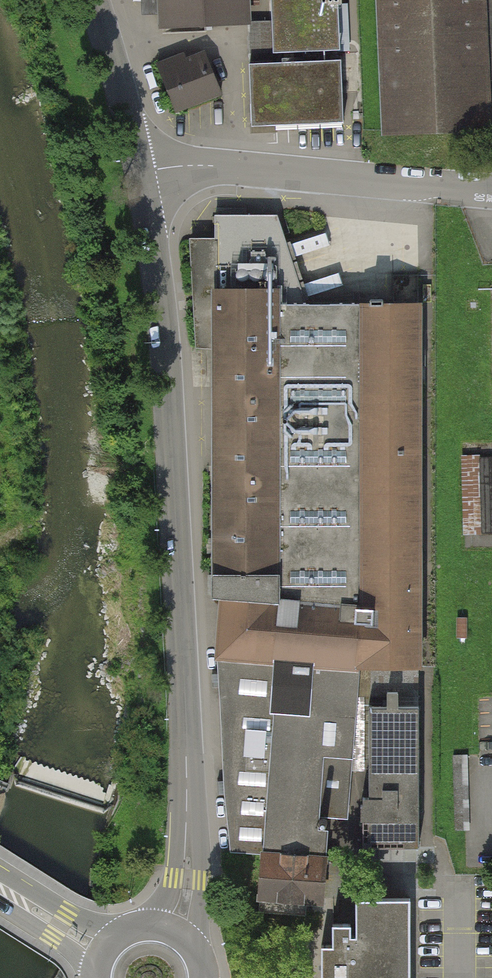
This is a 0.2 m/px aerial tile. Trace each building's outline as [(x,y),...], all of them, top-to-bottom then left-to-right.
[(159,15),(158,0),(141,0),(142,15),(159,15)] [(159,15),(160,28),(249,24),(248,0),(158,0),(159,15)] [(336,49),(334,0),(274,0),(276,52),(336,49)] [(487,0),(377,0),(383,138),(491,133),(491,116),(487,0)] [(158,68),(176,114),(223,95),(205,50),(166,65),(158,68)] [(252,65),(254,127),(259,127),(275,127),(347,124),(344,62),(252,65)] [(418,665),(422,303),(308,305),(275,216),(215,217),(216,241),(190,242),(195,349),(214,349),(214,590),(214,600),(218,654),(358,665),(418,665)] [(491,531),(491,452),(463,452),(463,531),(491,531)] [(315,813),(345,816),(358,665),(218,654),(225,797),(232,849),(261,851),(258,911),(305,915),(306,901),(322,902),(327,840),(314,839),(315,813)] [(419,846),(419,705),(398,705),(398,691),(387,691),(387,705),(369,705),(369,797),(363,797),(362,847),(419,846)] [(359,902),(359,925),(335,925),(335,948),(324,949),(324,977),(413,977),(412,901),(359,902)]
